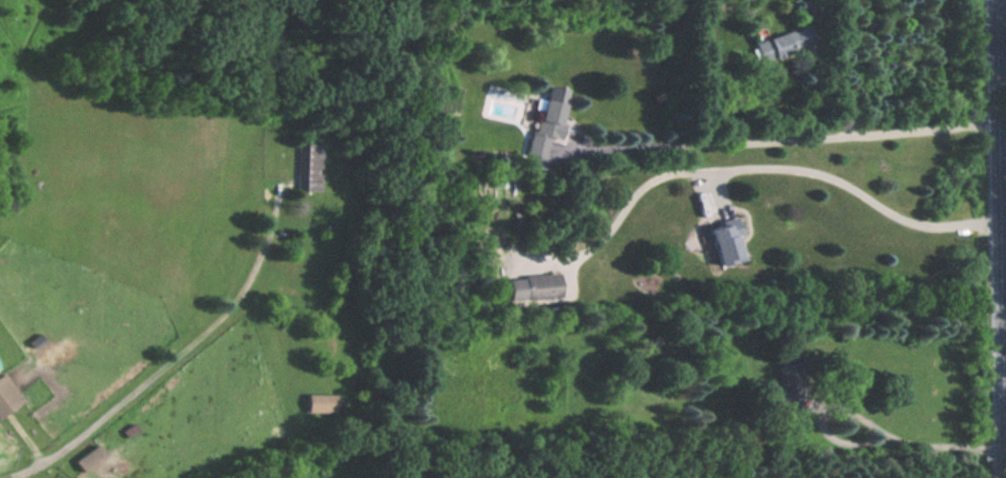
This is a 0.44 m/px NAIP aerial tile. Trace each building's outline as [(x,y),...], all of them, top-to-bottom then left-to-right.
[(758,61),(814,46),(808,25),(752,41),(758,61)] [(550,138),(559,140),(571,88),(545,83),(529,155),(545,159),(550,138)] [(322,142),(297,142),(297,190),(322,190),(322,142)] [(517,179),(478,179),(478,198),(517,198),(517,179)] [(743,235),(739,218),(710,225),(720,264),(745,258),(739,236),(743,235)] [(508,276),(510,300),(562,296),(560,272),(508,276)] [(3,373),(0,375),(0,416),(22,400),(3,373)] [(335,412),(335,394),(307,394),(307,412),(335,412)]
